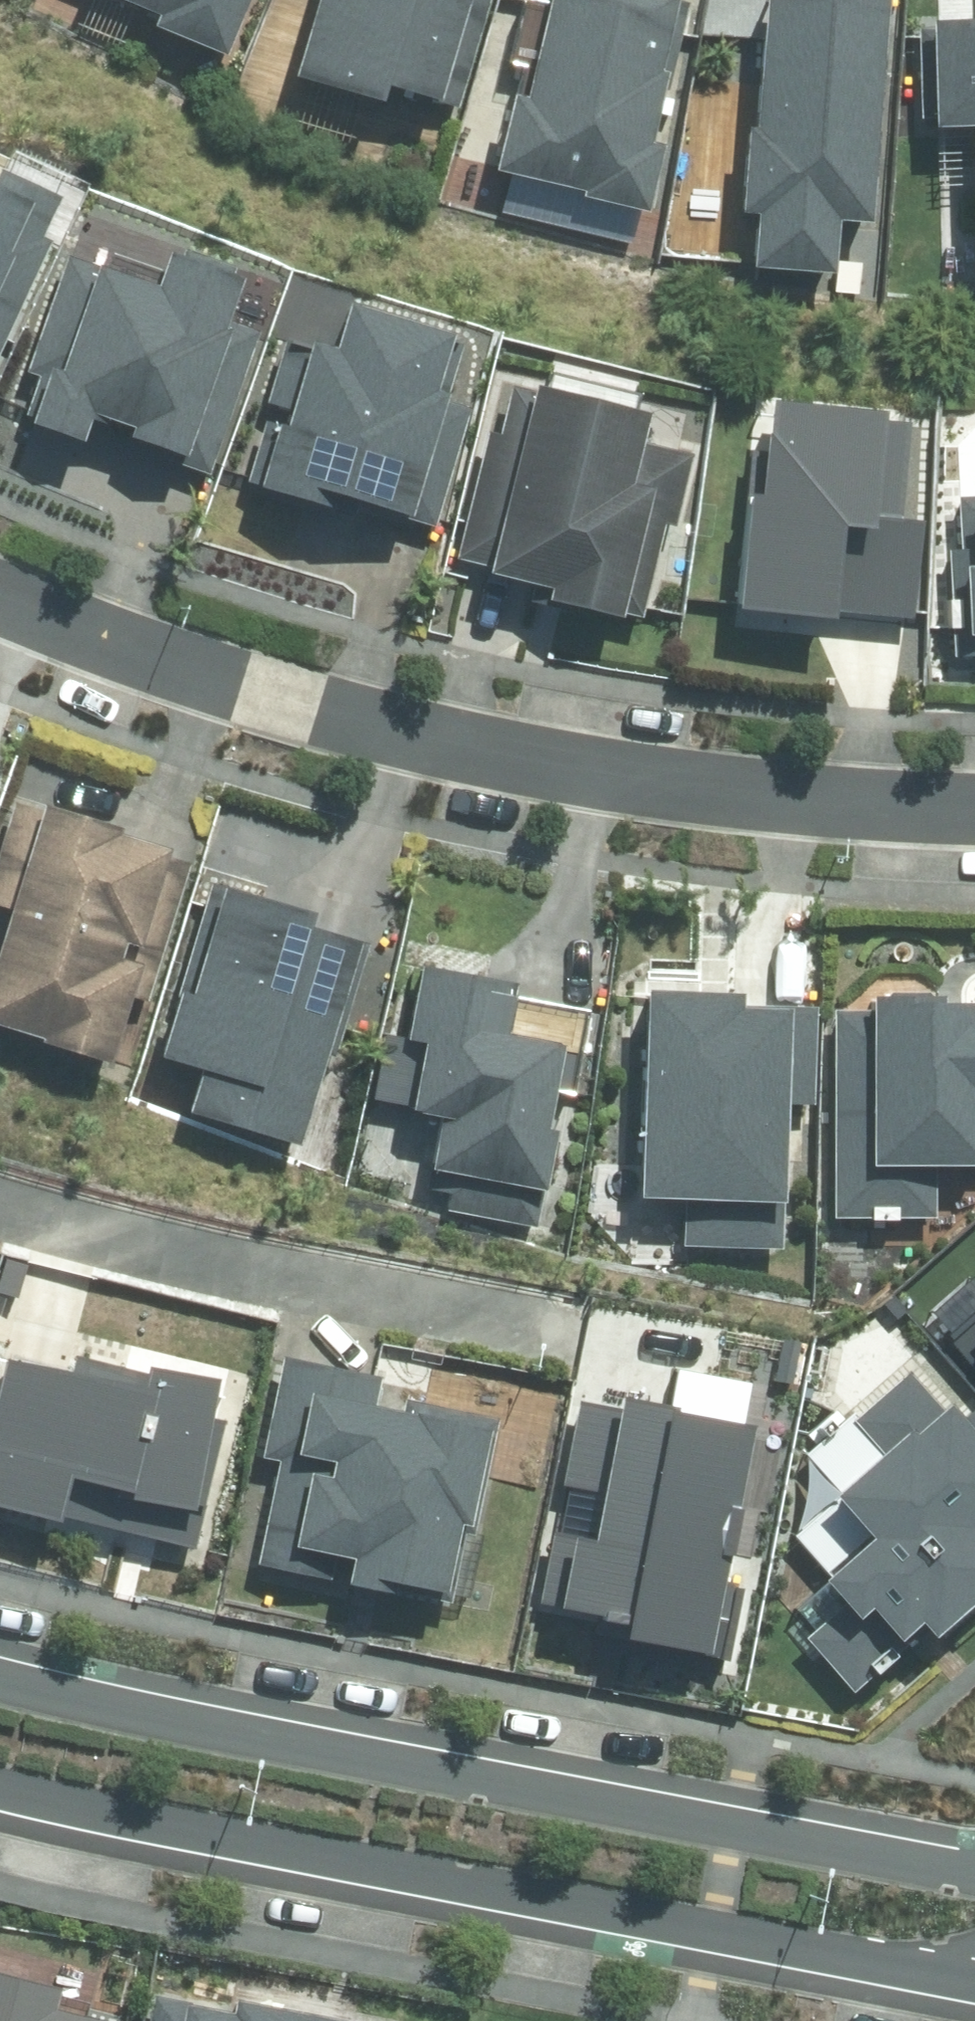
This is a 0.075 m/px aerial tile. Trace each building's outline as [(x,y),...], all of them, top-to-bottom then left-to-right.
[(235,57),(258,0),(101,0),(100,1),(235,57)] [(397,108),(402,91),(463,108),(494,0),(332,0),(308,82),(397,108)] [(559,8),(541,3),(500,174),(656,212),(671,150),(659,147),(694,0),(561,0),(559,8)] [(899,0),(806,0),(774,0),(755,271),(842,278),(846,226),(883,228),(899,0)] [(931,47),(933,156),(974,155),(974,46),(931,47)] [(58,242),(48,238),(66,200),(6,172),(0,184),(0,366),(58,242)] [(72,256),(28,375),(43,380),(27,423),(90,446),(101,417),(133,428),(126,447),(212,478),(265,335),(240,325),(255,282),(181,255),(168,291),(72,256)] [(343,350),(320,343),(278,494),(359,516),(362,505),(441,527),(474,408),(446,400),(464,336),(355,307),(343,350)] [(660,418),(521,383),(506,439),(493,436),(459,569),(558,594),(556,602),(644,624),(669,528),(681,531),(700,458),(652,446),(660,418)] [(772,495),(756,493),(744,617),(855,628),(864,532),(889,535),(901,411),(781,399),(772,495)] [(0,1016),(0,1025),(116,1063),(185,852),(67,813),(0,1016)] [(168,1105),(310,1148),(369,956),(227,913),(168,1105)] [(385,1159),(561,1196),(598,1020),(422,983),(385,1159)] [(887,992),(881,1173),(974,1176),(974,995),(887,992)] [(795,998),(649,1000),(653,1212),(798,1210),(795,998)] [(961,1339),(974,1355),(974,1327),(961,1339)] [(0,1456),(0,1508),(206,1566),(251,1405),(32,1343),(0,1456)] [(929,1376),(815,1471),(844,1505),(821,1524),(928,1654),(974,1616),(974,1432),(929,1376)] [(516,1417),(318,1377),(278,1575),(476,1615),(516,1417)] [(115,2018),(68,2007),(74,1980),(0,1963),(0,2020),(115,2020),(115,2018)] [(184,2001),(181,2020),(291,2020),(184,2001)]
